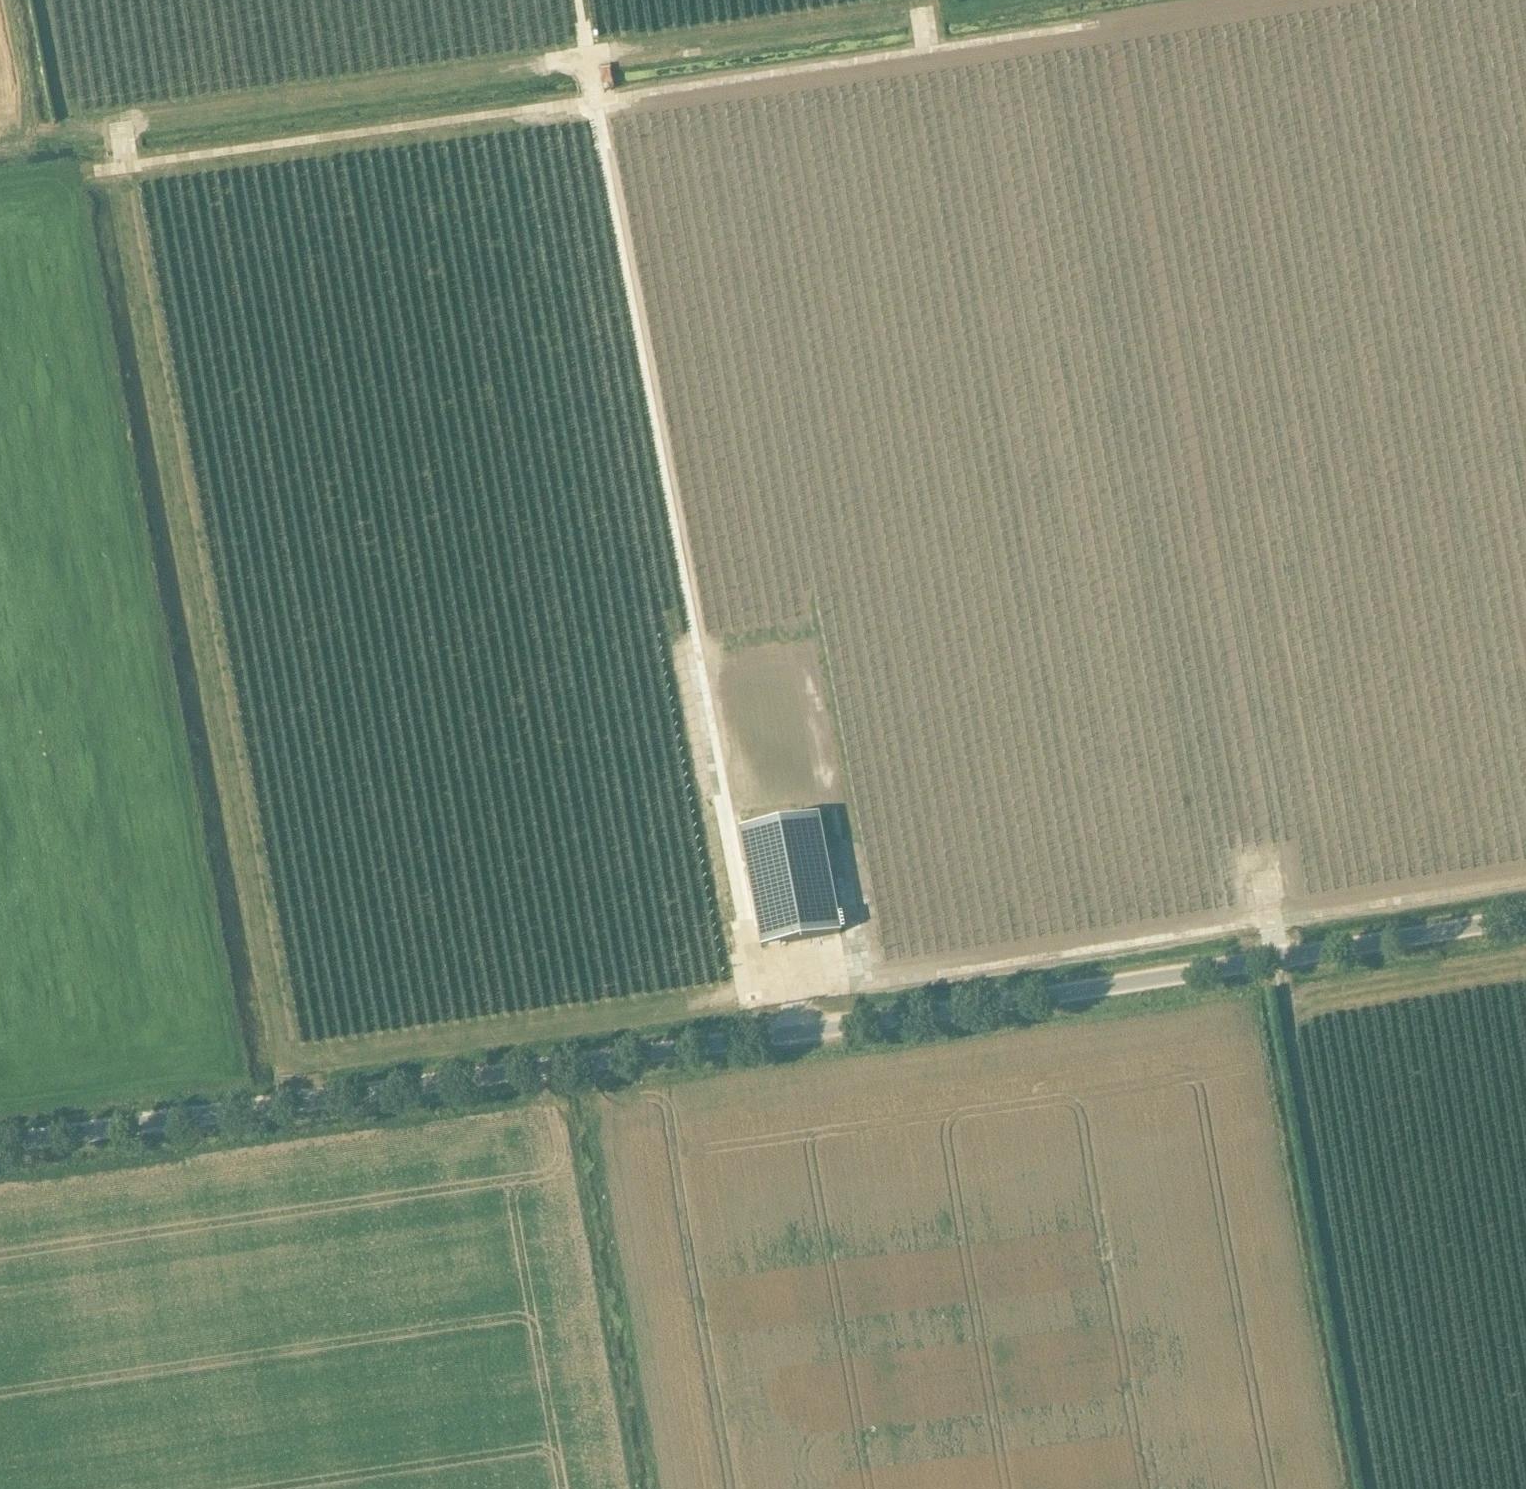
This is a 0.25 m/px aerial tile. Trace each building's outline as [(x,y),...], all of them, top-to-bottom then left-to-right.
[(840,934),(818,816),(739,831),(761,949),(840,934)]
